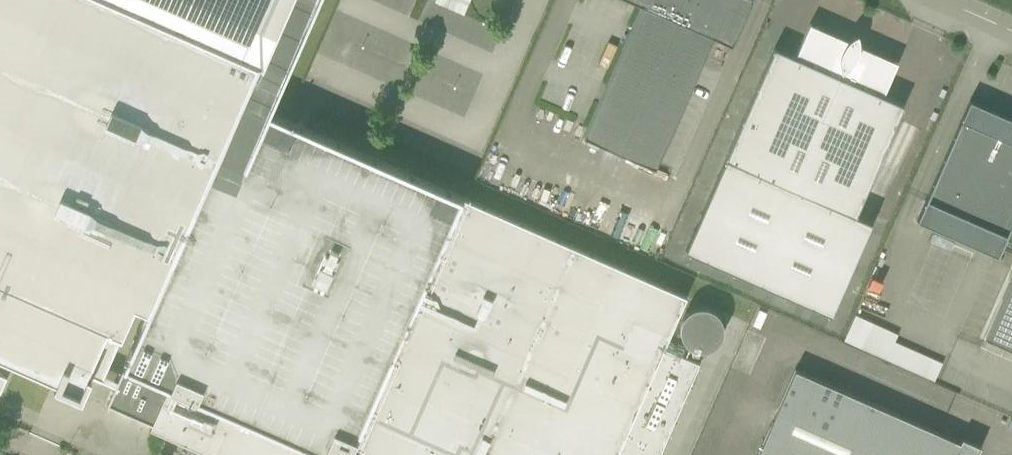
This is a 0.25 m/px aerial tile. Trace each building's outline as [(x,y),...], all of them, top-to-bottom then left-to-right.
[(84,391),(91,374),(115,384),(249,80),(257,62),(115,0),(0,0),(0,355),(84,391)] [(257,62),(249,80),(277,93),(318,0),(115,0),(257,62)] [(469,0),(437,0),(464,12),(469,0)] [(642,5),(584,136),(655,168),(714,36),(733,45),(752,0),(631,0),(642,5)] [(796,57),(775,48),(685,251),(831,316),(872,223),(855,215),(904,104),(883,95),(898,62),(895,61),(892,68),(889,66),(877,57),(864,49),(859,46),(860,44),(858,44),(858,45),(849,41),(850,40),(849,39),(847,41),(832,37),(816,33),(813,33),(809,31),(812,24),(810,23),(796,57)] [(462,197),(269,111),(277,93),(249,80),(115,384),(107,402),(227,454),(349,454),(354,444),(462,197)] [(970,100),(917,221),(998,256),(1011,225),(1011,118),(970,100)] [(354,444),(378,454),(616,454),(617,453),(620,454),(659,454),(700,363),(663,348),(687,295),(462,197),(354,444)] [(984,336),(1011,349),(1011,272),(984,336)] [(856,313),(845,339),(936,377),(943,360),(896,340),(899,331),(856,313)] [(938,427),(936,430),(795,368),(757,454),(976,454),(980,446),(966,439),(938,427)]
